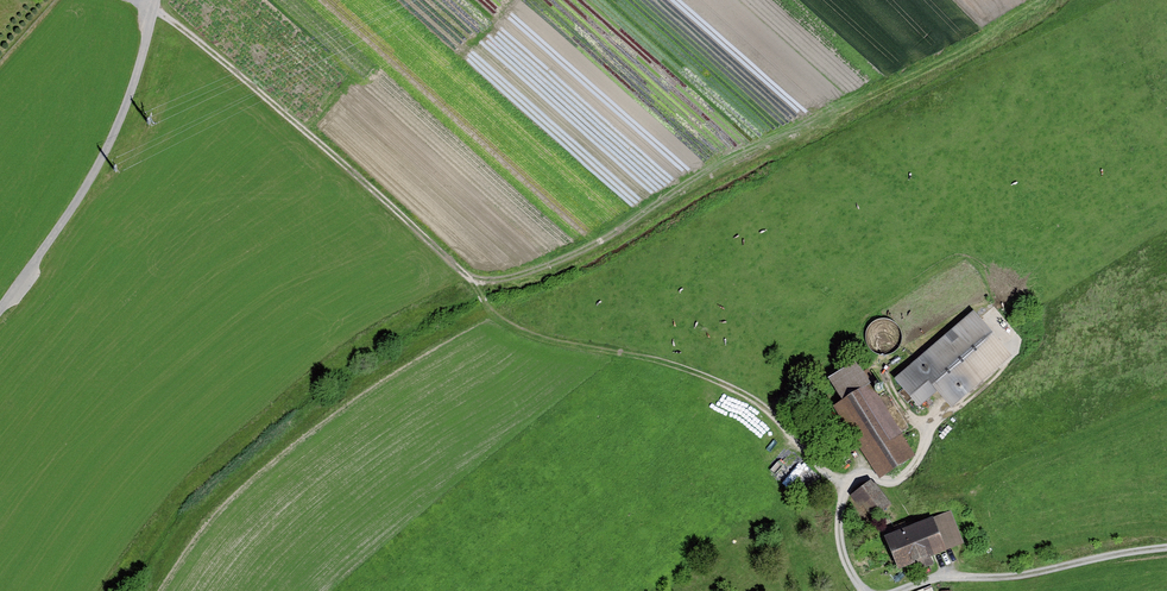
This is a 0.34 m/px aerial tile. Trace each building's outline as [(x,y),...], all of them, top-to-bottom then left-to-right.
[(973,310),(894,378),(918,407),(938,390),(952,406),(1012,354),(973,310)] [(843,400),(871,383),(856,360),(829,378),(843,400)] [(843,400),(833,405),(879,478),(915,455),(871,383),(843,400)] [(883,389),(883,388),(883,386),(882,385),(881,384),(880,383),(879,383),(878,384),(876,384),(876,385),(875,387),(875,388),(875,389),(876,390),(877,391),(879,391),(880,391),(881,391),(882,390),(883,389)] [(872,479),(852,495),(871,520),(892,505),(872,479)] [(952,509),(922,521),(935,555),(965,543),(952,509)] [(922,521),(885,536),(898,569),(918,561),(922,570),(938,563),(935,555),(922,521)]
